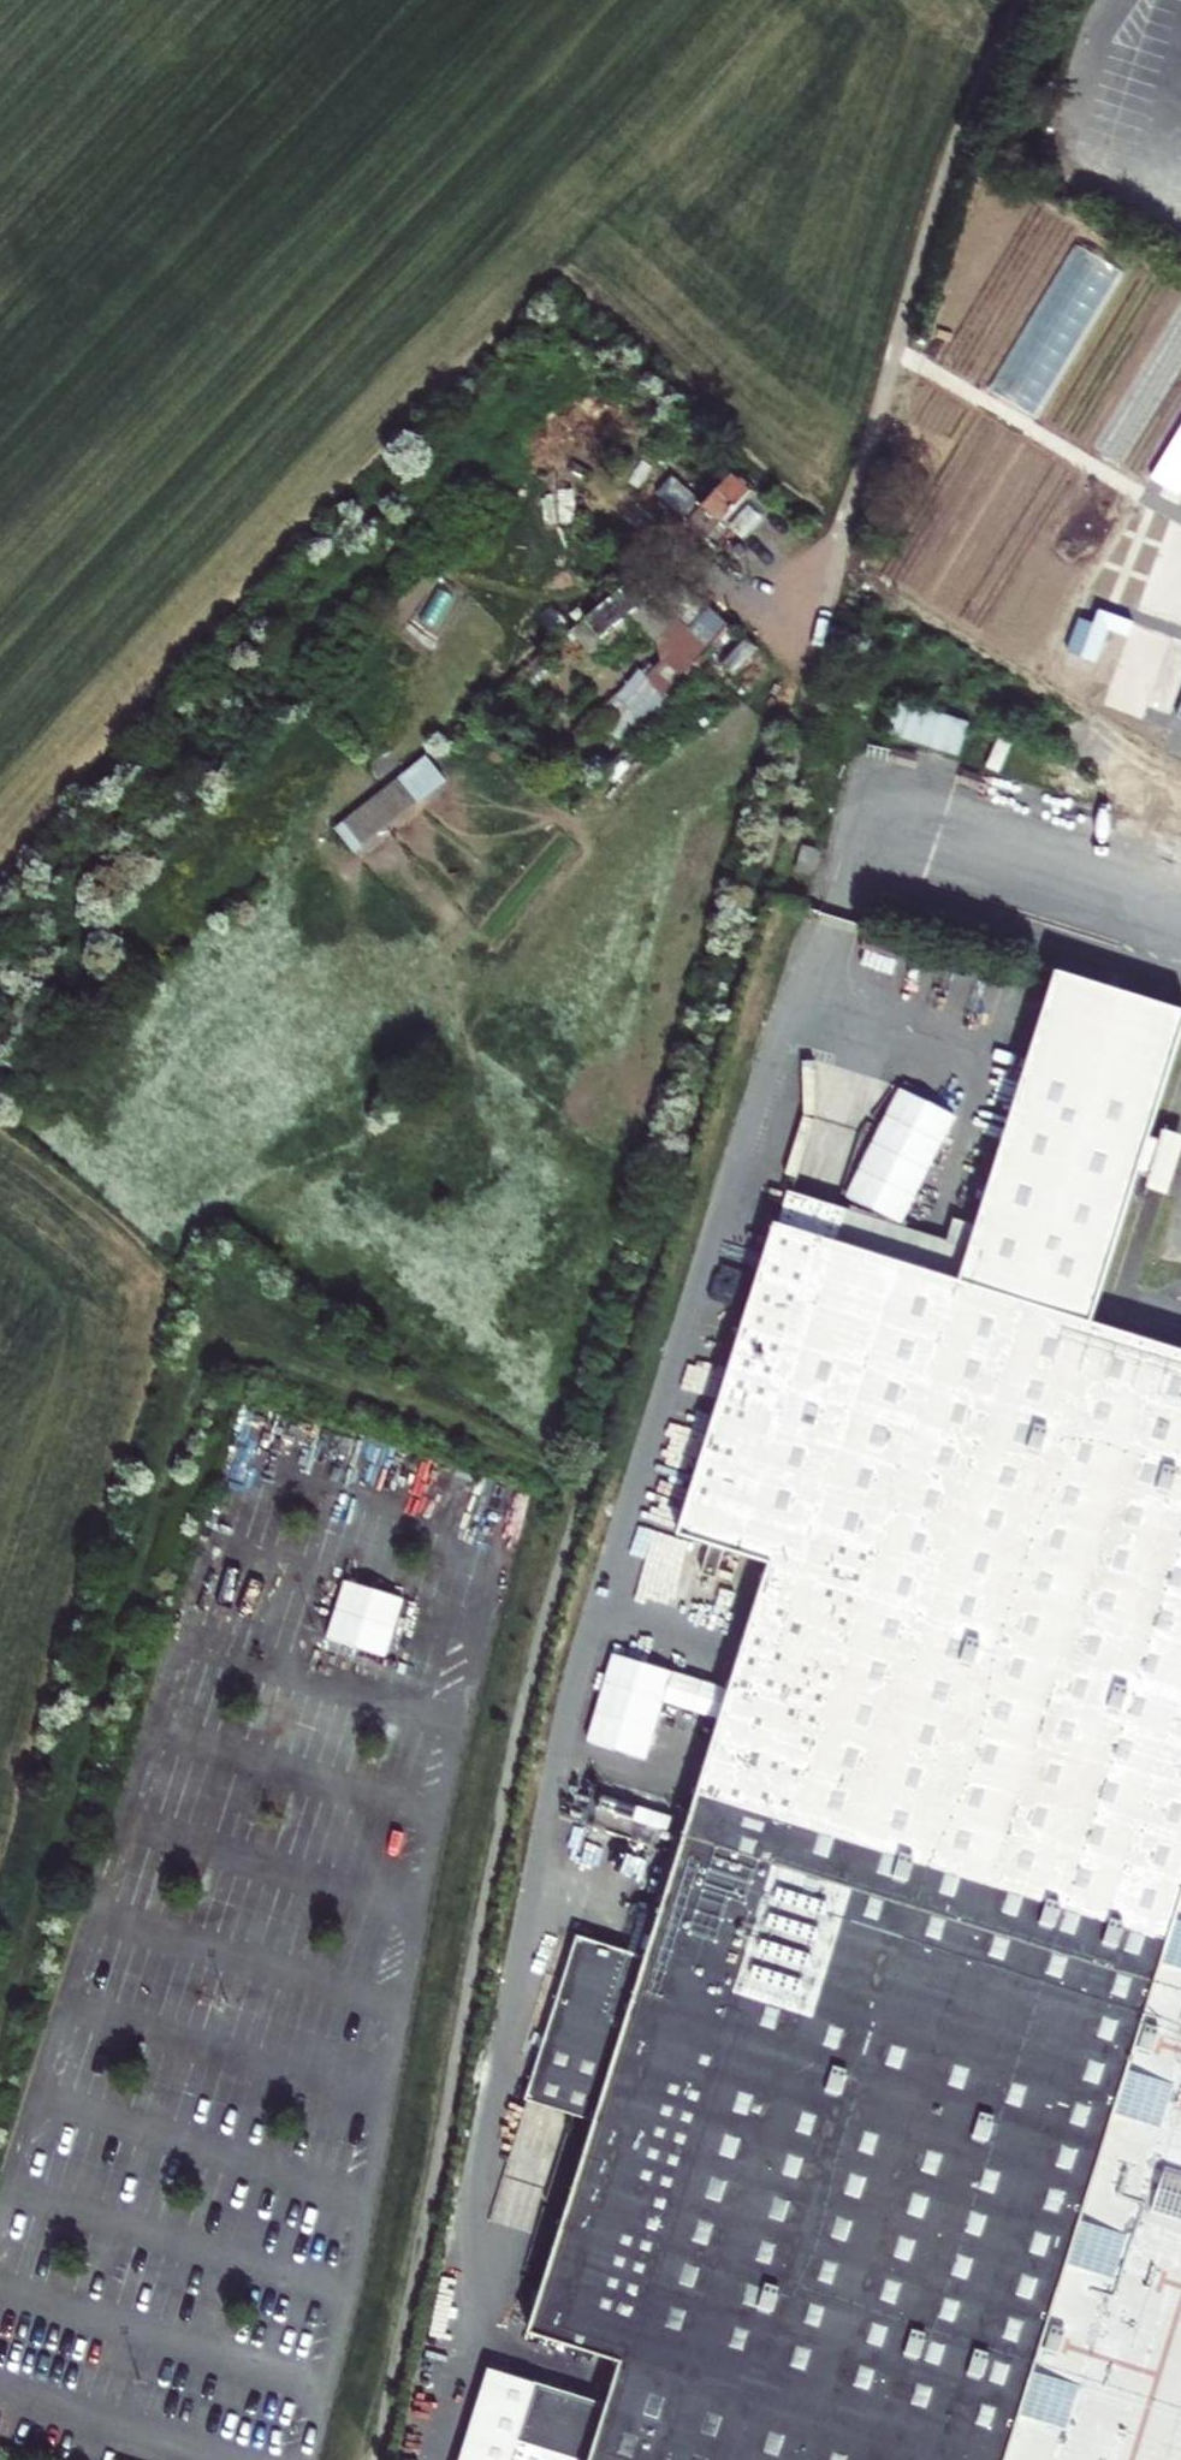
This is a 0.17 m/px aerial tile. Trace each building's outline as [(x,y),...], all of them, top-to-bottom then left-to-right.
[(715,550),(759,502),(742,487),(698,535),(715,550)] [(609,653),(662,609),(646,590),(593,634),(609,653)] [(673,615),(710,649),(726,630),(690,597),(673,615)] [(729,633),(722,641),(728,647),(735,639),(729,633)] [(643,693),(669,716),(680,703),(654,680),(643,693)] [(886,736),(959,759),(970,722),(897,700),(886,736)] [(612,757),(629,738),(641,749),(655,732),(629,708),(597,743),(612,757)] [(355,852),(446,779),(426,754),(335,827),(355,852)] [(1056,976),(955,1280),(773,1227),(681,1534),(774,1563),(661,1909),(646,1956),(579,1936),(528,2100),(595,2120),(530,2332),(622,2360),(607,2405),(491,2368),(459,2459),(1180,2459),(1180,1354),(1092,1323),(1136,1175),(1152,1178),(1146,1188),(1169,1195),(1180,1156),(1180,1135),(1167,1130),(1162,1142),(1151,1137),(1180,1030),(1180,1012),(1056,976)] [(385,1656),(403,1597),(344,1579),(325,1638),(385,1656)]
